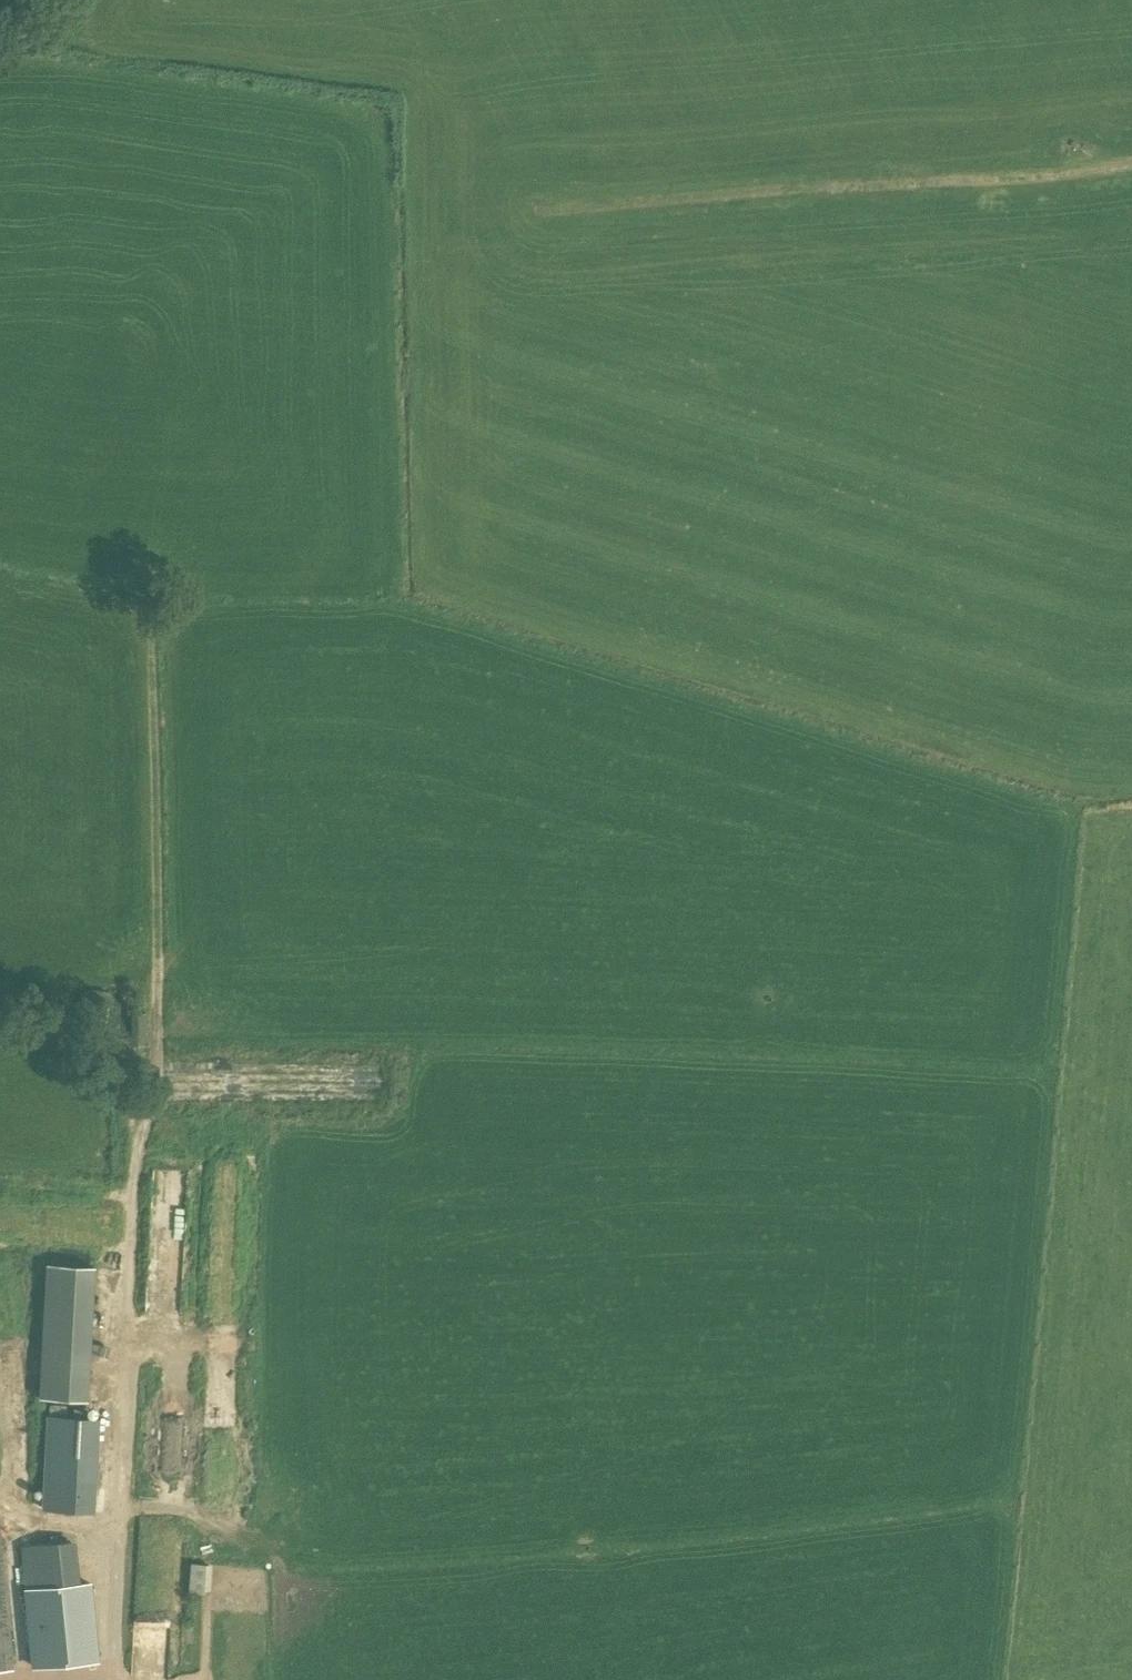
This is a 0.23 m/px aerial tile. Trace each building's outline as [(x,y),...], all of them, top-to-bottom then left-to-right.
[(43,1330),(39,1399),(90,1402),(94,1334),(87,1333),(88,1319),(43,1316),(42,1329),(43,1330)] [(42,1507),(96,1512),(101,1417),(66,1415),(66,1405),(50,1404),(50,1414),(47,1414),(42,1507)] [(15,1670),(0,1523),(0,1671),(15,1670)] [(190,1588),(211,1589),(212,1562),(190,1561),(190,1588)] [(81,1583),(27,1589),(34,1666),(98,1660),(91,1582),(81,1583)]
